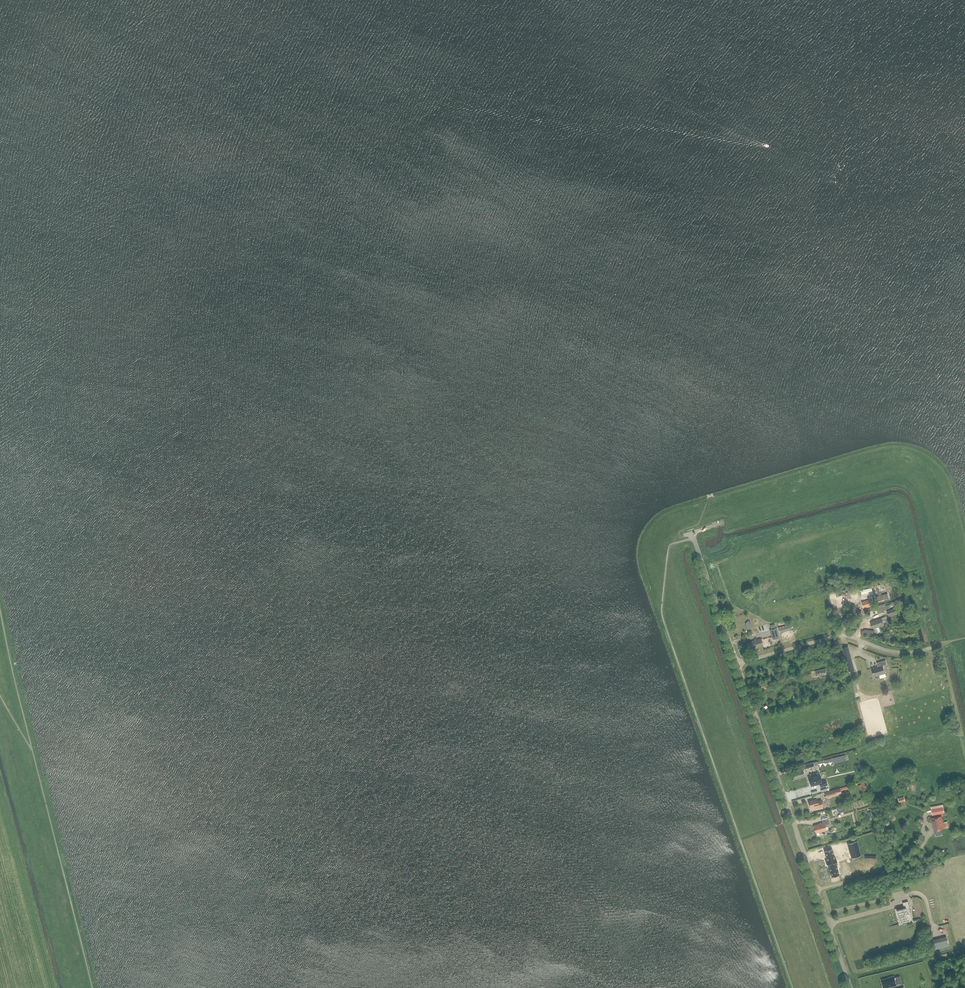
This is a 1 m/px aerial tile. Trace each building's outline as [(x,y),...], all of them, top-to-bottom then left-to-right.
[(842,597),(845,596),(845,595),(837,597),(831,598),(834,607),(844,604),(842,597)] [(870,600),(862,602),(863,608),(871,606),(870,600)] [(884,604),(869,608),(871,617),(882,614),(882,612),(886,611),(884,604)] [(873,623),(871,624),(872,627),(874,626),(874,628),(884,625),(883,622),(882,618),(872,621),(873,623)] [(771,630),(770,630),(772,640),(779,638),(777,628),(776,629),(771,630)] [(761,639),(756,640),(746,642),(747,648),(749,648),(750,650),(763,646),(761,639)] [(851,659),(845,661),(848,672),(854,671),(851,659)] [(880,666),(872,669),(874,677),(875,676),(875,677),(875,678),(876,678),(877,679),(878,678),(879,678),(879,677),(879,676),(879,675),(885,674),(883,666),(887,665),(886,660),(879,662),(880,666)] [(762,690),(770,688),(768,680),(758,683),(760,689),(761,688),(762,690)] [(793,772),(795,780),(805,777),(803,770),(793,772)] [(820,775),(809,778),(811,786),(820,784),(821,787),(827,785),(826,782),(822,783),(820,775)] [(864,783),(858,786),(862,792),(868,788),(864,783)] [(840,788),(825,792),(826,797),(841,792),(840,788)] [(822,800),(816,802),(816,800),(809,802),(810,808),(815,807),(816,808),(824,806),(822,800)] [(943,807),(931,809),(933,815),(944,813),(943,807)] [(941,817),(931,819),(932,823),(933,823),(935,830),(936,830),(936,831),(935,831),(936,836),(942,835),(941,830),(940,830),(940,829),(943,829),(941,817)] [(829,826),(827,819),(822,820),(822,824),(814,826),(816,833),(826,831),(825,827),(829,826)] [(857,841),(847,843),(851,858),(861,855),(857,841)] [(832,849),(824,851),(827,862),(826,862),(827,867),(828,866),(831,877),(839,875),(837,865),(838,864),(836,859),(835,860),(832,849)] [(901,924),(913,920),(908,901),(903,902),(904,908),(897,910),(901,924)] [(946,936),(932,940),(934,949),(949,946),(946,936)] [(897,986),(894,976),(889,977),(881,980),(883,987),(886,987),(888,987),(897,986)]
